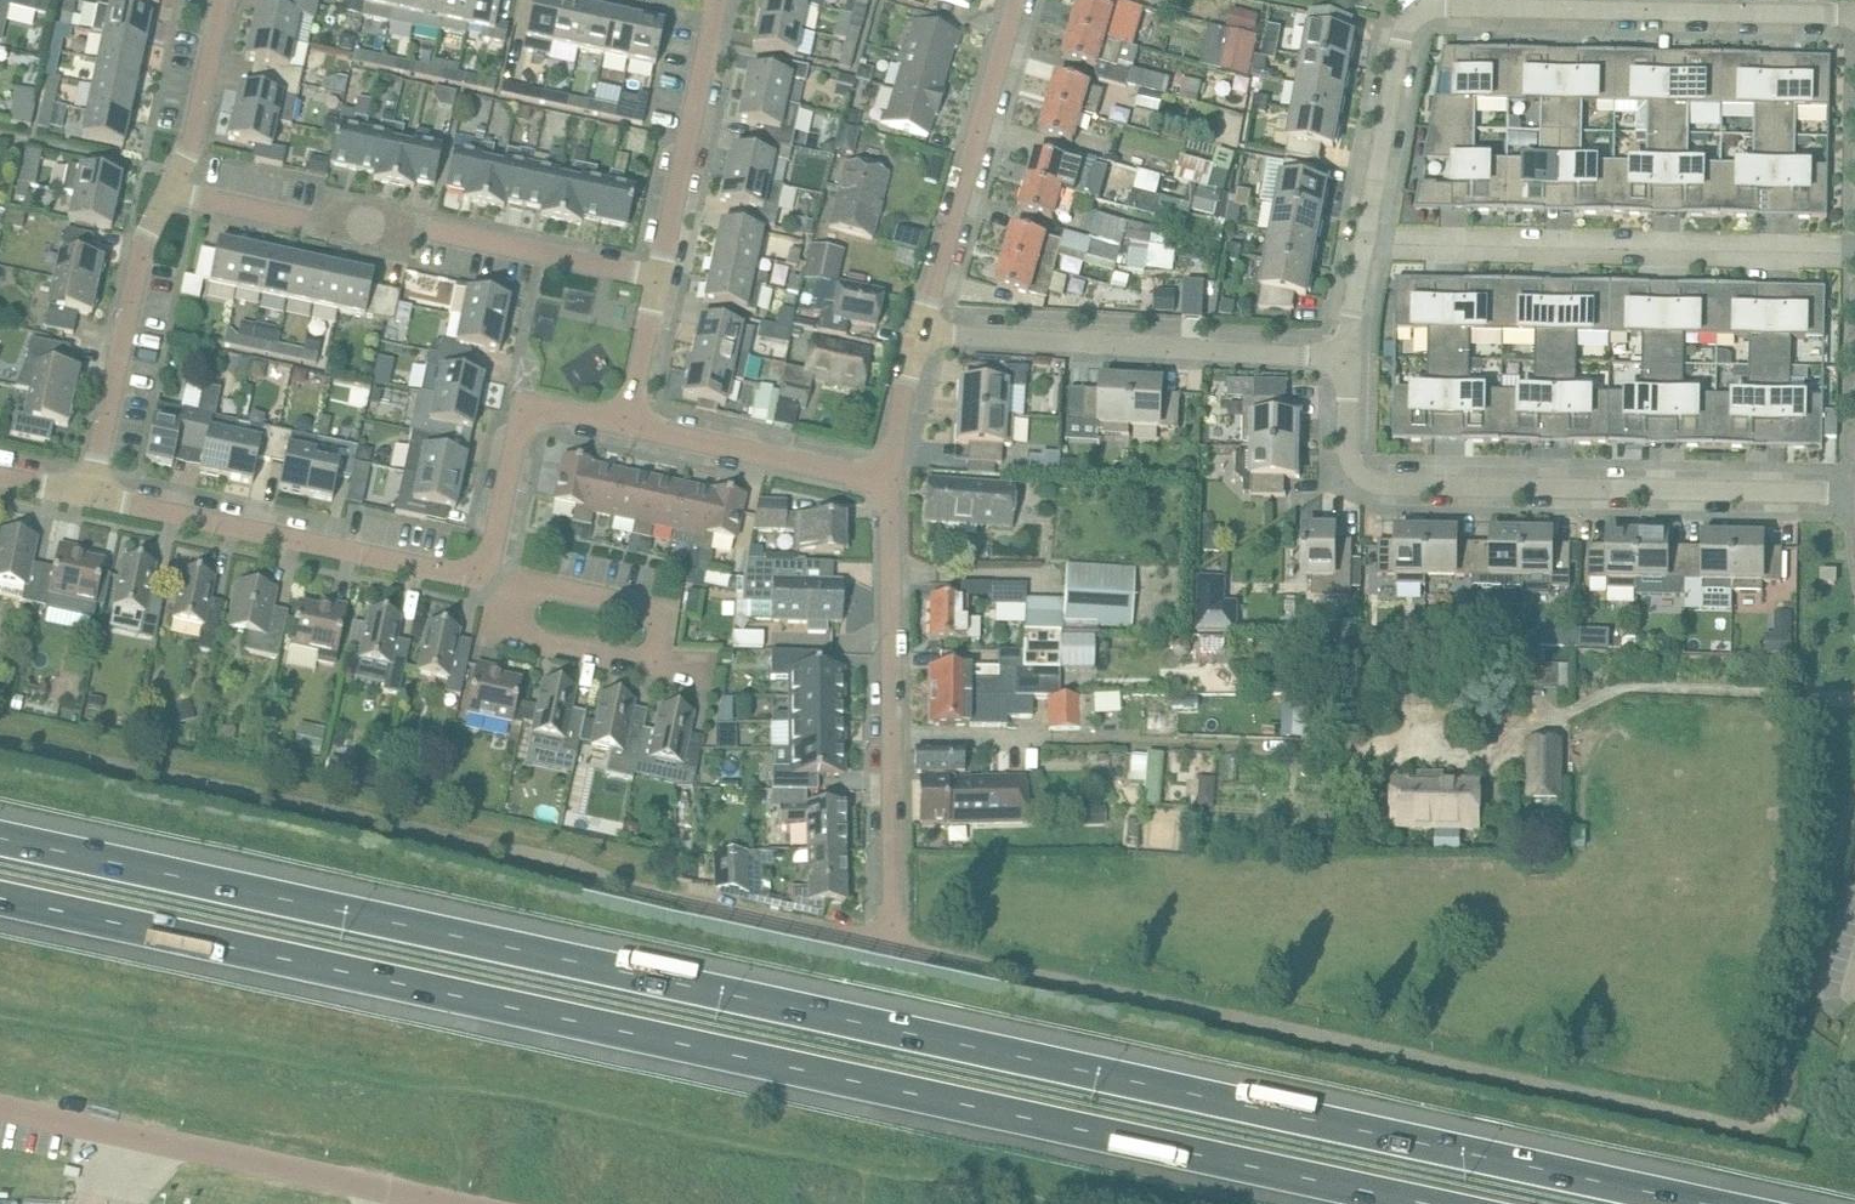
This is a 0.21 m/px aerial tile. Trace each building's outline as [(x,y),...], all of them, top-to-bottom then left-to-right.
[(4,33),(12,0),(0,0),(0,32),(4,33)] [(60,25),(70,27),(76,0),(65,0),(60,25)] [(316,5),(293,0),(286,0),(283,12),(257,7),(252,33),(294,42),(299,17),(313,20),(316,5)] [(343,10),(362,14),(365,0),(345,0),(343,10)] [(393,0),(365,0),(362,14),(361,16),(389,22),(391,10),(393,0)] [(420,0),(393,0),(391,10),(389,22),(414,27),(420,0)] [(447,0),(420,0),(414,27),(415,27),(415,26),(440,31),(440,30),(441,30),(447,0)] [(474,0),(447,0),(441,30),(466,35),(467,26),(468,26),(474,0)] [(468,26),(483,29),(481,39),(504,44),(508,26),(496,23),(501,0),(474,0),(468,26)] [(561,3),(549,0),(534,0),(523,50),(549,56),(551,44),(552,44),(561,3)] [(806,4),(786,0),(763,0),(759,21),(801,30),(806,4)] [(869,0),(856,0),(852,14),(864,17),(869,0)] [(1123,43),(1130,18),(1137,20),(1140,7),(1122,2),(1113,9),(1081,0),(1073,29),(1123,43)] [(587,8),(561,3),(552,44),(578,50),(587,8)] [(93,32),(104,34),(145,42),(151,16),(99,5),(93,32)] [(1260,14),(1232,7),(1227,26),(1255,34),(1260,14)] [(578,50),(603,55),(612,13),(587,8),(578,50)] [(1304,56),(1347,64),(1348,58),(1349,58),(1350,58),(1352,58),(1355,42),(1353,41),(1353,36),(1342,34),(1345,20),(1346,20),(1346,18),(1312,12),(1304,56)] [(629,61),(638,19),(612,13),(603,55),(629,61)] [(852,14),(845,39),(857,42),(864,17),(852,14)] [(638,19),(629,61),(655,66),(664,25),(638,19)] [(795,56),(801,30),(759,21),(753,48),(795,56)] [(956,49),(960,34),(912,21),(905,45),(902,45),(900,54),(948,67),(953,48),(956,49)] [(70,27),(60,25),(53,24),(47,49),(58,51),(61,37),(68,38),(70,27)] [(1138,47),(1123,43),(1073,29),(1065,57),(1099,67),(1096,76),(1126,85),(1126,83),(1166,95),(1166,93),(1167,94),(1173,73),(1159,69),(1157,75),(1132,68),(1138,47)] [(1249,76),(1258,37),(1226,30),(1221,52),(1217,69),(1249,76)] [(272,65),(269,78),(300,85),(303,72),(308,46),(293,43),(294,42),(252,33),(246,59),(272,65)] [(341,33),(338,47),(352,50),(356,37),(341,33)] [(104,34),(98,59),(140,68),(145,42),(104,34)] [(850,68),(857,42),(845,39),(838,65),(850,68)] [(1264,41),(1263,49),(1277,51),(1278,44),(1264,41)] [(55,63),(58,51),(47,49),(42,74),(49,76),(60,78),(62,65),(55,63)] [(1204,49),(1201,65),(1217,69),(1221,52),(1204,49)] [(1275,59),(1277,51),(1263,49),(1261,57),(1275,59)] [(1493,100),(1508,100),(1509,50),(1482,50),(1482,58),(1471,58),(1470,73),(1456,73),(1456,51),(1458,51),(1458,49),(1444,49),(1430,129),(1475,130),(1476,102),(1493,102),(1493,100)] [(1509,50),(1508,100),(1524,100),(1524,103),(1540,103),(1540,131),(1561,132),(1562,76),(1548,75),(1548,60),(1537,60),(1537,51),(1509,50)] [(367,52),(365,64),(379,67),(382,55),(367,52)] [(1600,102),(1615,102),(1616,53),(1589,52),(1589,61),(1577,61),(1577,76),(1562,76),(1561,132),(1582,132),(1583,104),(1600,104),(1600,102)] [(1646,133),(1668,134),(1669,78),(1655,78),(1655,62),(1644,62),(1644,53),(1616,53),(1615,102),(1631,103),(1631,105),(1647,105),(1646,133)] [(941,89),(948,67),(900,54),(896,66),(899,67),(893,89),(941,103),(944,90),(941,89)] [(1668,134),(1690,134),(1690,107),(1708,107),(1708,105),(1722,105),(1723,55),(1696,54),(1696,63),(1684,63),(1684,78),(1669,78),(1668,134)] [(405,73),(407,61),(382,55),(379,67),(405,73)] [(1755,108),(1754,136),(1775,136),(1776,80),(1762,80),(1762,65),(1750,64),(1751,56),(1723,55),(1722,105),(1738,105),(1738,107),(1755,108)] [(1304,56),(1299,84),(1343,91),(1344,87),(1347,88),(1350,71),(1347,71),(1347,70),(1346,70),(1347,64),(1304,56)] [(1791,80),(1776,80),(1775,136),(1796,137),(1796,107),(1830,108),(1831,57),(1803,57),(1802,65),(1791,65),(1791,80)] [(134,94),(140,68),(98,59),(93,85),(134,94)] [(749,68),(743,95),(800,107),(786,104),(791,79),(805,82),(809,67),(778,60),(775,74),(749,68)] [(430,78),(433,66),(407,61),(405,73),(430,78)] [(859,64),(856,78),(869,82),(873,68),(859,64)] [(458,72),(433,66),(430,78),(456,84),(458,72)] [(303,72),(300,85),(315,88),(318,75),(303,72)] [(458,72),(456,84),(494,92),(496,80),(458,72)] [(833,96),(850,99),(855,77),(838,73),(833,96)] [(1057,75),(1049,104),(1081,113),(1082,112),(1096,116),(1104,89),(1057,75)] [(49,76),(44,101),(54,104),(60,78),(49,76)] [(234,113),(277,122),(291,125),(297,100),(300,85),(269,78),(266,92),(240,86),(234,113)] [(1185,78),(1179,98),(1197,102),(1202,82),(1185,78)] [(540,101),(542,90),(503,81),(500,93),(540,101)] [(1343,95),(1343,91),(1299,84),(1294,111),(1337,118),(1338,113),(1340,113),(1340,112),(1343,112),(1345,96),(1343,95)] [(129,119),(134,94),(93,85),(87,111),(129,119)] [(440,105),(453,108),(456,92),(434,87),(433,95),(440,105)] [(31,126),(36,102),(38,93),(17,88),(10,122),(31,126)] [(880,123),(928,137),(934,115),(937,116),(941,103),(893,89),(886,113),(883,112),(880,123)] [(1164,95),(1140,89),(1135,106),(1159,112),(1164,95)] [(568,95),(542,90),(540,101),(566,107),(568,95)] [(335,140),(330,164),(356,169),(364,131),(367,119),(366,119),(367,114),(370,97),(358,95),(355,111),(357,111),(355,116),(353,129),(339,126),(335,140)] [(566,107),(591,112),(594,101),(568,95),(566,107)] [(792,147),(800,107),(743,95),(738,121),(764,127),(761,140),(792,147)] [(1254,95),(1253,103),(1267,106),(1268,98),(1254,95)] [(48,130),(54,104),(44,101),(38,128),(48,130)] [(619,106),(594,101),(591,112),(617,118),(619,106)] [(1267,106),(1253,103),(1252,111),(1266,113),(1267,106)] [(1073,142),(1081,113),(1049,104),(1041,133),(1064,140),(1073,142)] [(619,106),(617,118),(631,121),(633,109),(619,106)] [(531,110),(517,107),(515,117),(529,120),(531,110)] [(847,110),(843,124),(857,127),(860,113),(847,110)] [(123,146),(129,119),(87,111),(81,137),(123,146)] [(384,111),(382,119),(391,122),(393,113),(384,111)] [(1336,124),(1337,118),(1294,111),(1286,155),(1321,161),(1321,159),(1319,159),(1322,145),(1333,147),(1334,142),(1337,142),(1340,126),(1337,125),(1337,124),(1336,124)] [(1243,130),(1244,113),(1226,112),(1225,129),(1243,130)] [(271,147),(277,122),(234,113),(229,139),(255,145),(252,159),(283,165),(286,150),(271,147)] [(325,116),(322,130),(335,133),(338,119),(325,116)] [(1509,117),(1509,130),(1521,130),(1521,122),(1517,117),(1509,117)] [(381,181),(393,124),(382,122),(380,134),(364,131),(356,169),(375,173),(374,180),(381,181)] [(381,181),(407,187),(415,147),(400,144),(404,127),(393,124),(381,181)] [(843,124),(836,150),(853,154),(860,128),(857,127),(843,124)] [(479,126),(476,138),(484,139),(487,128),(479,126)] [(1506,210),(1507,159),(1492,159),(1492,157),(1475,157),(1475,130),(1430,129),(1424,159),(1451,159),(1450,182),(1453,182),(1453,185),(1468,185),(1468,201),(1479,201),(1479,210),(1506,210)] [(419,130),(415,147),(407,187),(414,188),(415,182),(434,186),(439,162),(442,148),(427,145),(430,132),(419,130)] [(1561,132),(1540,131),(1539,158),(1522,157),(1522,160),(1507,159),(1506,210),(1533,211),(1534,202),(1545,202),(1545,187),(1560,187),(1561,132)] [(1613,213),(1614,161),(1599,161),(1599,159),(1582,159),(1582,132),(1561,132),(1560,187),(1575,188),(1574,203),(1586,203),(1586,212),(1613,213)] [(1667,190),(1668,134),(1646,133),(1646,160),(1629,159),(1629,162),(1614,161),(1613,213),(1640,213),(1641,205),(1652,205),(1652,189),(1667,190)] [(1692,214),(1720,215),(1721,164),(1706,164),(1706,162),(1689,161),(1690,134),(1668,134),(1667,190),(1681,190),(1681,205),(1693,206),(1692,214)] [(1739,135),(1721,135),(1721,143),(1739,144),(1739,135)] [(1721,164),(1720,215),(1747,216),(1747,207),(1759,207),(1759,192),(1774,192),(1775,136),(1754,136),(1753,162),(1736,162),(1736,165),(1721,164)] [(1796,137),(1775,136),(1774,192),(1788,192),(1788,208),(1799,208),(1799,217),(1827,217),(1828,167),(1795,166),(1796,137)] [(792,147),(761,140),(758,154),(732,148),(726,174),(769,183),(774,159),(788,162),(792,147)] [(822,142),(820,151),(834,154),(836,142),(830,140),(824,140),(822,142)] [(451,165),(446,188),(465,193),(464,199),(471,200),(483,144),(482,143),(473,141),(472,141),(469,154),(454,150),(451,165)] [(489,145),(483,144),(471,200),(496,206),(505,166),(490,163),(494,146),(489,145)] [(1181,156),(1175,179),(1208,188),(1209,187),(1224,191),(1235,152),(1218,147),(1213,165),(1181,156)] [(546,170),(532,167),(524,205),(542,209),(541,215),(548,217),(557,177),(562,151),(551,148),(546,170)] [(577,148),(574,161),(585,164),(587,150),(577,148)] [(524,205),(532,167),(517,164),(520,151),(509,149),(505,166),(496,206),(504,207),(505,201),(524,205)] [(24,156),(23,164),(39,168),(42,153),(26,150),(24,156)] [(1076,193),(1087,196),(1097,160),(1083,156),(1069,161),(1037,151),(1029,180),(1061,190),(1062,188),(1076,193)] [(618,153),(614,172),(624,174),(625,174),(629,155),(618,153)] [(307,171),(326,175),(330,158),(311,154),(307,171)] [(932,154),(925,180),(937,183),(944,157),(932,154)] [(1277,204),(1320,212),(1321,207),(1323,207),(1323,206),(1326,206),(1328,190),(1326,189),(1326,185),(1315,182),(1318,168),(1319,168),(1319,167),(1285,160),(1277,204)] [(548,217),(574,222),(586,166),(575,163),(571,180),(557,177),(548,217)] [(888,173),(846,163),(829,228),(872,238),(888,173)] [(122,177),(68,165),(62,192),(74,194),(116,203),(122,177)] [(601,222),(609,184),(594,180),(596,168),(586,166),(574,222),(581,224),(582,218),(601,222)] [(1137,190),(1159,193),(1162,172),(1140,169),(1137,190)] [(612,171),(609,184),(601,222),(627,227),(635,189),(621,186),(624,174),(614,172),(612,171)] [(783,186),(769,183),(726,174),(720,201),(746,207),(744,220),(774,227),(783,186)] [(1069,217),(1076,193),(1062,188),(1061,190),(1029,180),(1021,209),(1053,218),(1055,213),(1069,217)] [(1437,207),(1437,182),(1420,181),(1415,208),(1438,209),(1438,207),(1437,207)] [(26,200),(29,184),(19,182),(16,198),(26,200)] [(1236,197),(1250,199),(1251,192),(1238,189),(1236,197)] [(1155,219),(1158,207),(1189,216),(1191,209),(1132,191),(1127,210),(1155,219)] [(110,229),(116,203),(74,194),(69,220),(110,229)] [(1250,199),(1236,197),(1235,205),(1230,204),(1226,220),(1225,223),(1238,226),(1242,206),(1249,207),(1250,199)] [(1277,204),(1272,232),(1317,240),(1317,236),(1320,236),(1323,220),(1320,219),(1320,218),(1319,218),(1320,212),(1277,204)] [(8,210),(4,225),(22,229),(26,214),(8,210)] [(1089,237),(1121,247),(1128,222),(1096,213),(1089,237)] [(797,215),(794,229),(812,233),(814,229),(815,219),(797,215)] [(1130,221),(1126,239),(1150,242),(1153,226),(1130,221)] [(721,223),(715,249),(757,258),(763,232),(721,223)] [(899,227),(895,243),(920,250),(925,234),(899,227)] [(1014,227),(1006,256),(1054,269),(1058,255),(1086,263),(1086,262),(1114,270),(1121,247),(1089,237),(1064,230),(1061,241),(1014,227)] [(55,279),(98,288),(104,260),(90,257),(94,235),(66,229),(55,279)] [(1316,244),(1317,240),(1272,232),(1267,259),(1310,267),(1311,261),(1313,261),(1313,260),(1316,261),(1319,244),(1316,244)] [(1176,247),(1157,244),(1150,244),(1150,243),(1130,240),(1130,241),(1125,240),(1117,265),(1124,267),(1125,266),(1146,270),(1146,267),(1174,270),(1176,247)] [(236,289),(245,248),(218,242),(216,252),(202,249),(195,279),(185,276),(181,296),(199,300),(203,281),(210,282),(210,284),(236,289)] [(810,244),(803,278),(827,283),(823,302),(817,330),(822,331),(846,336),(849,322),(876,327),(883,294),(859,289),(840,285),(835,284),(842,251),(810,244)] [(1226,252),(1240,254),(1242,246),(1228,244),(1226,252)] [(271,253),(245,248),(236,289),(262,295),(271,253)] [(797,266),(801,251),(790,248),(786,263),(797,266)] [(754,274),(757,258),(715,249),(710,275),(765,287),(767,276),(754,274)] [(1239,262),(1240,254),(1226,252),(1225,259),(1239,262)] [(262,295),(287,300),(296,259),(271,253),(262,295)] [(1055,272),(1055,270),(1054,269),(1006,256),(997,284),(1029,294),(1030,293),(1047,298),(1049,291),(1063,295),(1068,276),(1055,272)] [(322,264),(296,259),(287,300),(313,306),(322,264)] [(1309,272),(1310,267),(1267,259),(1258,307),(1294,309),(1294,308),(1293,307),(1295,293),(1306,295),(1307,290),(1310,291),(1313,274),(1310,274),(1311,273),(1309,272)] [(313,306),(339,311),(348,270),(322,264),(313,306)] [(374,275),(348,270),(339,311),(365,317),(365,316),(380,319),(386,289),(372,285),(374,275)] [(765,287),(710,275),(704,301),(756,313),(761,286),(765,287)] [(802,279),(791,276),(787,291),(798,293),(802,279)] [(98,288),(55,279),(45,328),(73,334),(78,312),(92,316),(98,288)] [(1182,316),(1182,317),(1202,318),(1205,281),(1184,279),(1184,280),(1182,316)] [(1428,359),(1449,360),(1450,304),(1436,304),(1436,288),(1424,288),(1425,279),(1396,279),(1395,329),(1428,330),(1428,359)] [(1469,330),(1502,331),(1503,281),(1476,281),(1476,289),(1465,289),(1465,304),(1450,304),(1449,360),(1469,360),(1469,330)] [(1503,281),(1502,331),(1535,332),(1534,362),(1556,362),(1557,306),(1542,306),(1543,291),(1531,290),(1531,282),(1503,281)] [(462,317),(504,326),(510,300),(480,293),(481,287),(457,282),(450,314),(462,317)] [(1557,306),(1556,362),(1576,363),(1577,333),(1610,334),(1611,283),(1583,283),(1583,292),(1572,291),(1571,307),(1557,306)] [(1642,364),(1663,365),(1664,309),(1649,308),(1650,293),(1639,293),(1639,284),(1611,283),(1610,334),(1643,334),(1642,364)] [(1663,365),(1684,365),(1685,335),(1717,335),(1718,286),(1691,285),(1690,294),(1679,294),(1679,309),(1664,309),(1663,365)] [(1745,286),(1718,286),(1717,335),(1749,336),(1749,366),(1770,367),(1771,311),(1757,310),(1757,295),(1745,295),(1745,286)] [(1770,367),(1791,367),(1792,338),(1825,338),(1826,288),(1798,287),(1797,296),(1786,296),(1786,311),(1771,311),(1770,367)] [(401,292),(386,289),(380,319),(395,322),(396,316),(399,304),(401,292)] [(1154,311),(1174,311),(1175,290),(1154,289),(1154,311)] [(1222,297),(1219,310),(1233,313),(1235,299),(1222,297)] [(396,316),(395,322),(407,324),(411,307),(399,304),(396,316)] [(776,325),(791,328),(794,313),(778,310),(776,325)] [(498,353),(504,326),(462,317),(456,342),(442,339),(439,354),(460,359),(470,361),(472,347),(498,353)] [(695,344),(737,353),(742,327),(700,318),(695,344)] [(794,319),(793,325),(814,329),(815,323),(794,319)] [(791,328),(776,325),(761,322),(758,337),(788,342),(791,328)] [(225,344),(250,350),(253,339),(238,336),(228,326),(225,344)] [(390,326),(387,339),(400,342),(402,334),(397,328),(390,326)] [(863,390),(870,349),(812,336),(805,376),(784,371),(772,424),(794,429),(798,409),(805,411),(812,377),(863,390)] [(31,390),(74,399),(80,371),(70,369),(73,356),(69,355),(70,347),(31,338),(27,362),(15,387),(31,391),(31,390)] [(278,344),(253,339),(250,350),(276,355),(278,344)] [(1384,358),(1395,358),(1395,343),(1385,342),(1384,358)] [(276,355),(301,361),(304,350),(278,344),(276,355)] [(748,356),(737,353),(695,344),(689,370),(731,379),(731,378),(742,381),(748,356)] [(304,350),(301,361),(316,364),(318,353),(304,350)] [(1717,350),(1717,365),(1732,365),(1732,355),(1728,351),(1717,350)] [(212,351),(209,362),(223,365),(226,354),(212,351)] [(418,390),(418,391),(478,404),(483,378),(457,372),(460,359),(439,354),(429,352),(421,391),(418,390)] [(228,356),(228,370),(246,371),(247,357),(228,356)] [(1383,359),(1383,369),(1388,369),(1391,367),(1392,360),(1383,359)] [(1449,360),(1428,359),(1427,389),(1394,388),(1393,439),(1421,439),(1421,431),(1433,431),(1433,415),(1448,416),(1449,360)] [(1469,360),(1449,360),(1448,416),(1462,416),(1462,431),(1474,432),(1473,440),(1499,441),(1500,391),(1468,390),(1469,360)] [(253,362),(250,375),(264,378),(266,365),(253,362)] [(1540,418),(1555,418),(1556,362),(1534,362),(1533,391),(1500,391),(1499,441),(1528,441),(1528,433),(1540,433),(1540,418)] [(1576,363),(1556,362),(1555,418),(1569,418),(1569,434),(1580,434),(1580,443),(1607,443),(1608,393),(1576,393),(1576,363)] [(1662,420),(1663,365),(1642,364),(1641,394),(1608,393),(1607,443),(1635,444),(1636,435),(1647,435),(1647,420),(1662,420)] [(960,399),(959,413),(1007,417),(1009,387),(1025,388),(1027,368),(972,365),(972,366),(974,367),(973,384),(958,383),(957,399),(960,399)] [(1684,375),(1684,365),(1663,365),(1662,420),(1676,421),(1676,436),(1688,436),(1687,445),(1715,446),(1716,396),(1683,395),(1684,375)] [(1684,365),(1684,375),(1694,375),(1694,366),(1694,365),(1684,365)] [(1748,396),(1716,396),(1715,446),(1742,446),(1742,437),(1754,438),(1754,422),(1769,423),(1770,367),(1749,366),(1748,396)] [(1790,396),(1791,367),(1770,367),(1769,423),(1783,423),(1783,438),(1794,438),(1794,447),(1822,448),(1823,437),(1823,411),(1823,397),(1790,396)] [(295,369),(292,381),(301,383),(305,380),(307,371),(295,369)] [(731,379),(689,370),(684,397),(725,405),(731,379)] [(1070,389),(1068,421),(1081,422),(1100,423),(1101,423),(1101,433),(1130,435),(1130,425),(1133,380),(1119,380),(1120,377),(1103,376),(1102,390),(1085,389),(1085,388),(1084,388),(1083,390),(1070,389)] [(371,389),(372,385),(334,377),(330,400),(367,408),(368,404),(371,389)] [(1146,381),(1133,380),(1130,425),(1180,427),(1181,393),(1179,393),(1179,395),(1162,394),(1163,379),(1146,378),(1146,381)] [(1288,399),(1287,399),(1287,383),(1288,383),(1288,381),(1254,380),(1254,398),(1243,398),(1242,446),(1252,447),(1297,447),(1298,434),(1301,434),(1301,417),(1286,417),(1287,400),(1288,400),(1288,399)] [(766,423),(774,387),(759,384),(758,392),(756,391),(750,419),(766,423)] [(371,389),(368,404),(377,406),(380,391),(371,389)] [(50,442),(52,431),(54,424),(68,427),(74,399),(31,390),(31,391),(26,416),(15,413),(11,434),(50,442)] [(472,430),(478,404),(418,391),(409,431),(412,432),(443,438),(446,425),(472,430)] [(178,441),(192,443),(198,412),(158,403),(155,420),(154,420),(145,461),(172,466),(178,441)] [(238,421),(198,412),(192,443),(205,446),(199,472),(226,478),(235,436),(238,421)] [(956,426),(955,442),(969,443),(968,460),(966,460),(966,462),(968,462),(967,472),(994,474),(994,464),(1002,464),(1003,445),(1012,445),(1014,417),(1007,417),(959,413),(958,426),(956,426)] [(323,416),(319,434),(328,436),(331,418),(323,416)] [(235,436),(226,478),(252,484),(258,458),(271,461),(278,430),(263,426),(252,424),(238,421),(235,436)] [(306,495),(315,453),(314,453),(290,447),(293,433),(278,430),(271,461),(285,463),(279,489),(306,495)] [(404,472),(418,475),(461,484),(466,457),(440,452),(443,438),(412,432),(404,472)] [(317,438),(314,453),(315,453),(306,495),(332,501),(338,475),(351,478),(356,454),(358,447),(317,438)] [(360,447),(357,459),(370,462),(373,449),(360,447)] [(1297,447),(1252,447),(1252,450),(1238,450),(1237,474),(1243,479),(1245,479),(1245,491),(1251,491),(1251,495),(1286,496),(1286,494),(1285,494),(1285,477),(1300,477),(1300,461),(1297,461),(1297,447)] [(564,457),(554,501),(575,506),(572,521),(582,523),(595,466),(595,463),(564,457)] [(1061,460),(1060,475),(1076,476),(1076,461),(1061,460)] [(595,466),(582,523),(591,525),(594,513),(615,517),(624,473),(595,466)] [(641,537),(654,479),(624,473),(615,517),(634,521),(631,535),(629,547),(638,549),(641,537)] [(455,510),(461,484),(418,475),(413,500),(386,494),(383,509),(426,518),(429,505),(455,510)] [(654,479),(641,537),(651,539),(654,525),(673,530),(683,485),(654,479)] [(1015,487),(952,481),(928,480),(924,522),(948,524),(1012,529),(1015,487)] [(700,549),(712,491),(683,485),(673,530),(694,534),(691,547),(700,549)] [(700,549),(696,568),(698,569),(699,563),(710,566),(713,552),(710,552),(714,535),(735,540),(745,495),(713,489),(712,491),(700,549)] [(349,490),(346,501),(361,504),(363,493),(349,490)] [(793,551),(819,552),(843,552),(844,517),(815,516),(816,517),(785,517),(786,501),(758,500),(752,530),(793,531),(793,551)] [(566,520),(563,533),(569,534),(580,537),(582,524),(572,521),(566,520)] [(582,524),(580,537),(588,538),(591,526),(582,524)] [(1351,596),(1352,539),(1351,539),(1351,541),(1335,541),(1335,529),(1321,528),(1321,525),(1305,525),(1304,576),(1312,576),(1312,596),(1351,596)] [(1426,585),(1426,574),(1427,530),(1414,530),(1414,527),(1397,527),(1397,541),(1380,541),(1380,540),(1378,540),(1377,575),(1396,575),(1396,585),(1426,585)] [(1474,575),(1474,543),(1456,543),(1457,528),(1440,528),(1440,530),(1427,530),(1426,574),(1474,575)] [(1474,575),(1473,585),(1492,585),(1522,585),(1523,576),(1522,532),(1509,532),(1509,529),(1492,529),(1492,543),(1474,543),(1474,575)] [(1522,532),(1523,576),(1551,576),(1551,586),(1570,586),(1571,543),(1569,543),(1569,545),(1552,544),(1552,530),(1536,529),(1536,532),(1522,532)] [(1637,589),(1637,580),(1638,534),(1625,534),(1625,531),(1608,531),(1608,545),(1591,545),(1591,543),(1589,543),(1588,579),(1607,579),(1607,589),(1637,589)] [(41,582),(42,576),(29,573),(36,539),(2,532),(0,540),(0,579),(25,584),(22,601),(36,604),(41,582)] [(1685,581),(1686,547),(1668,547),(1668,532),(1652,532),(1652,535),(1638,534),(1637,580),(1637,589),(1637,593),(1685,594),(1685,581)] [(1732,591),(1734,536),(1720,536),(1720,533),(1704,533),(1703,547),(1686,547),(1685,581),(1703,581),(1702,591),(1732,591)] [(1734,536),(1732,591),(1762,592),(1763,582),(1781,582),(1782,547),(1780,548),(1780,549),(1763,548),(1764,534),(1747,534),(1747,537),(1734,536)] [(641,537),(638,549),(648,551),(651,539),(641,537)] [(41,582),(36,604),(48,607),(51,595),(95,604),(104,562),(75,555),(76,548),(60,545),(52,584),(41,582)] [(763,550),(751,550),(748,559),(764,560),(763,550)] [(155,640),(159,621),(164,597),(150,594),(156,565),(124,558),(114,607),(144,614),(139,637),(155,640)] [(795,561),(748,559),(743,582),(743,602),(752,602),(752,618),(771,619),(771,621),(808,622),(808,632),(827,632),(827,622),(842,623),(843,581),(795,580),(795,561)] [(1066,563),(1064,600),(1062,623),(1131,628),(1135,568),(1066,563)] [(214,653),(218,633),(223,609),(209,606),(214,577),(182,571),(173,620),(203,626),(198,649),(214,653)] [(1198,575),(1196,632),(1237,633),(1238,601),(1225,601),(1226,576),(1198,575)] [(278,658),(282,641),(287,617),(271,614),(276,591),(238,582),(228,628),(248,632),(244,651),(278,658)] [(1025,605),(1025,600),(1026,584),(989,583),(989,605),(1025,605)] [(688,590),(684,612),(696,614),(700,592),(688,590)] [(960,597),(956,597),(931,597),(931,639),(955,639),(980,640),(980,620),(960,619),(960,597)] [(1064,600),(1025,600),(1025,605),(1025,631),(1062,631),(1062,623),(1064,600)] [(334,666),(336,656),(347,606),(331,602),(329,610),(300,603),(291,646),(319,652),(317,662),(334,666)] [(364,634),(359,659),(389,666),(386,679),(384,690),(400,693),(402,682),(404,673),(409,649),(395,646),(396,638),(401,617),(369,610),(364,634)] [(32,616),(23,614),(21,620),(30,622),(32,616)] [(461,695),(463,685),(468,662),(454,659),(460,630),(428,623),(418,672),(448,678),(445,692),(461,695)] [(1473,628),(1472,645),(1489,646),(1490,628),(1473,628)] [(1537,629),(1536,648),(1545,648),(1577,649),(1578,630),(1576,630),(1555,630),(1537,629)] [(737,630),(736,645),(766,646),(767,631),(737,630)] [(1379,630),(1362,630),(1362,642),(1379,642),(1379,630)] [(930,667),(930,696),(998,696),(1032,696),(1032,697),(1048,697),(1048,696),(1059,696),(1062,631),(1025,631),(1024,631),(1024,667),(971,668),(955,667),(930,667)] [(1791,654),(1792,634),(1772,634),(1772,633),(1765,633),(1764,654),(1772,655),(1772,654),(1791,654)] [(1623,641),(1622,650),(1636,650),(1636,638),(1627,638),(1623,641)] [(1314,693),(1315,644),(1315,642),(1296,642),(1294,693),(1314,693)] [(1536,648),(1512,647),(1511,660),(1524,660),(1524,664),(1530,664),(1529,693),(1543,694),(1544,689),(1558,689),(1559,664),(1544,663),(1545,648),(1536,648)] [(791,676),(791,695),(843,695),(843,668),(817,668),(817,653),(771,650),(771,676),(791,676)] [(723,651),(723,660),(733,661),(733,651),(723,651)] [(523,721),(527,703),(516,701),(521,680),(492,674),(493,667),(477,663),(467,714),(512,723),(512,722),(522,724),(523,721)] [(577,753),(579,741),(584,719),(569,716),(575,689),(543,682),(538,706),(527,703),(523,721),(534,724),(530,746),(560,753),(561,750),(577,753)] [(596,722),(584,719),(579,741),(592,743),(591,745),(610,749),(605,773),(633,778),(643,732),(628,729),(634,702),(602,695),(596,722)] [(843,695),(791,695),(791,721),(843,721),(843,695)] [(1314,735),(1315,696),(1294,695),(1293,734),(1314,735)] [(1032,717),(1032,697),(1032,696),(998,696),(930,696),(930,725),(1007,726),(1007,717),(1032,717)] [(1048,696),(1048,697),(1049,705),(1049,729),(1095,729),(1095,697),(1059,697),(1059,696),(1048,696)] [(90,697),(89,705),(102,708),(103,699),(90,697)] [(724,697),(718,724),(733,724),(734,697),(724,697)] [(191,702),(175,706),(179,723),(195,718),(191,702)] [(679,775),(695,778),(702,744),(687,741),(693,714),(661,707),(650,757),(681,764),(679,775)] [(328,725),(296,718),(293,733),(297,734),(293,753),(321,759),(328,725)] [(843,721),(791,721),(791,747),(843,747),(843,721)] [(737,724),(733,724),(718,724),(717,724),(717,741),(737,741),(737,724)] [(1529,740),(1529,798),(1560,799),(1561,740),(1529,740)] [(843,747),(791,747),(791,766),(772,766),(772,789),(818,790),(818,775),(843,775),(843,747)] [(397,748),(388,762),(403,771),(412,757),(397,748)] [(955,777),(964,777),(963,749),(915,750),(915,773),(921,773),(921,778),(920,778),(920,779),(955,778),(955,777)] [(1147,753),(1146,755),(1144,787),(1144,794),(1146,794),(1145,804),(1159,805),(1163,754),(1147,753)] [(1144,787),(1146,755),(1132,754),(1129,786),(1144,787)] [(964,778),(964,777),(955,777),(955,778),(920,779),(920,824),(1025,823),(1024,777),(964,778)] [(1198,777),(1197,808),(1213,809),(1214,778),(1198,777)] [(1392,827),(1442,828),(1442,831),(1436,831),(1435,851),(1461,852),(1461,832),(1456,832),(1456,828),(1480,829),(1480,781),(1392,780),(1392,827)] [(808,852),(844,851),(843,806),(807,807),(806,792),(773,792),(773,810),(780,810),(780,823),(807,823),(808,852)] [(1105,806),(1086,806),(1087,825),(1105,825),(1105,806)] [(1586,847),(1586,828),(1573,828),(1573,847),(1586,847)] [(846,902),(844,851),(808,852),(808,886),(792,886),(793,903),(846,902)] [(753,896),(752,852),(715,853),(716,890),(753,896)] [(773,864),(774,852),(756,852),(752,852),(753,896),(759,897),(761,863),(773,864)] [(1845,1036),(1854,1041),(1854,1017),(1845,1036)]
